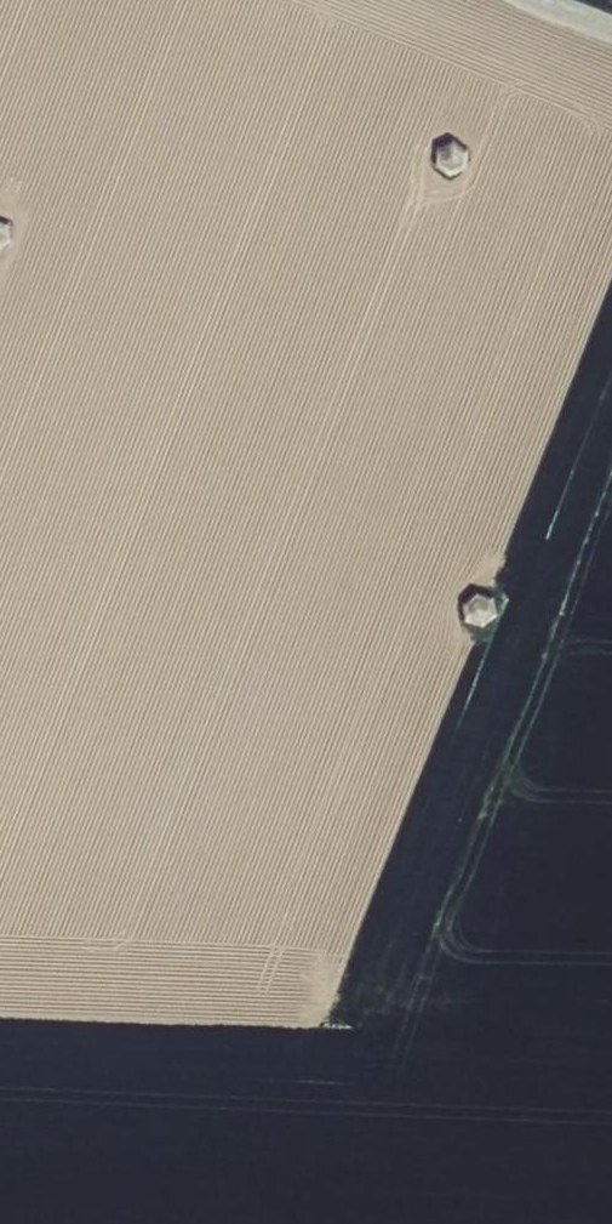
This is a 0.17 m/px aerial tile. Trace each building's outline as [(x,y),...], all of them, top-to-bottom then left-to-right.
[(438,148),(435,166),(449,178),(466,171),(469,153),(455,142),(438,148)] [(11,243),(8,225),(0,222),(0,251),(11,243)] [(462,605),(465,623),(482,629),(496,617),(493,599),(475,593),(462,605)]
